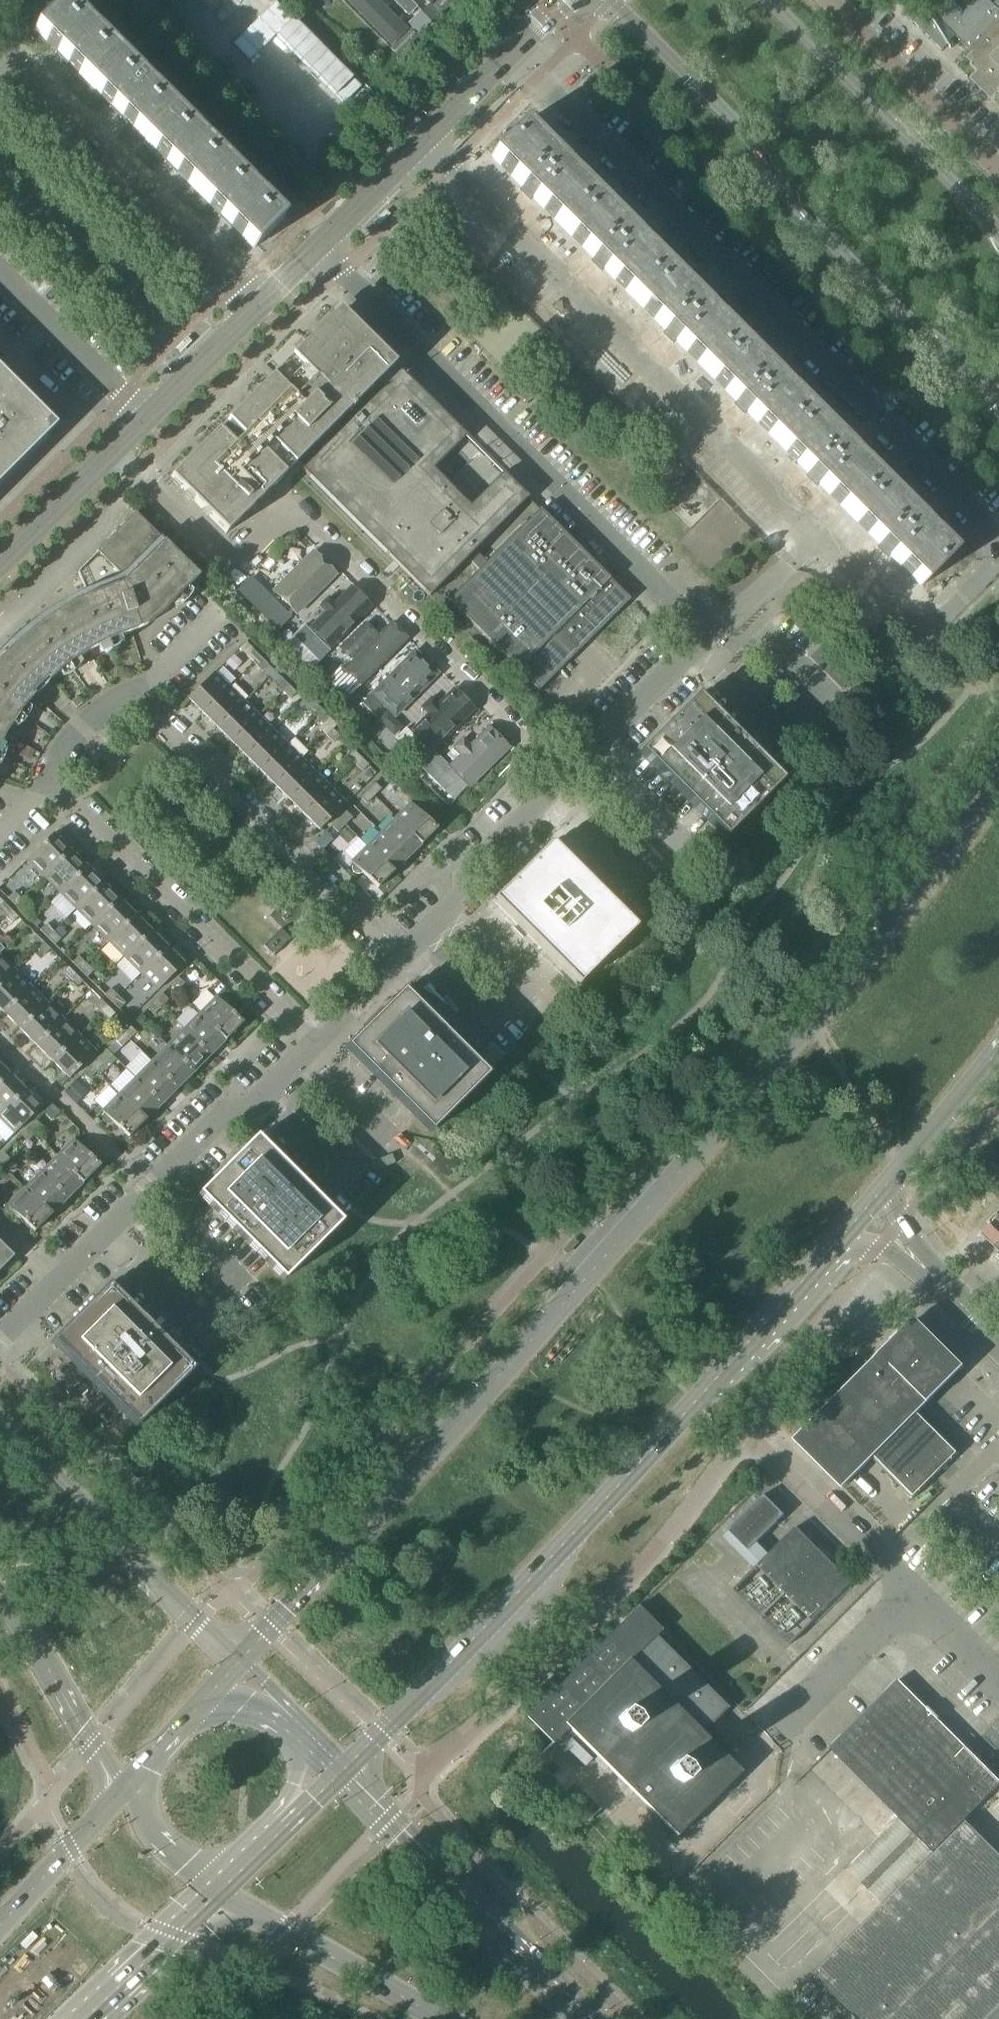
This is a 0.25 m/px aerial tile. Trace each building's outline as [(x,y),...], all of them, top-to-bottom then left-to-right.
[(35,28),(90,83),(118,55),(63,0),(35,28)] [(390,44),(405,30),(376,0),(346,0),(390,44)] [(409,0),(392,0),(408,16),(416,7),(409,0)] [(440,13),(440,14),(454,0),(439,0),(433,6),(440,13)] [(964,57),(969,52),(964,46),(971,34),(965,28),(990,3),(993,0),(936,0),(913,23),(942,51),(950,43),(964,57)] [(964,57),(965,59),(966,58),(971,63),(969,65),(976,72),(974,74),(981,81),(980,83),(987,90),(988,88),(995,95),(997,93),(998,95),(998,12),(998,10),(993,6),(990,3),(965,28),(971,34),(964,46),(969,52),(964,57)] [(409,30),(390,49),(397,56),(417,37),(416,37),(430,22),(422,13),(407,28),(409,30)] [(90,83),(144,138),(173,110),(118,55),(90,83)] [(144,138),(199,192),(227,164),(173,110),(144,138)] [(491,155),(563,227),(593,197),(563,167),(564,166),(565,165),(565,163),(566,161),(566,160),(566,159),(565,158),(564,157),(563,155),(564,155),(558,149),(552,156),(521,125),(491,155)] [(227,164),(199,192),(254,247),(282,219),(227,164)] [(563,227),(635,298),(665,268),(634,238),(635,237),(636,235),(637,234),(637,232),(637,231),(637,229),(636,228),(635,226),(629,221),(623,227),(593,197),(563,227)] [(635,298),(706,370),(736,340),(706,310),(706,309),(708,307),(708,306),(709,304),(709,303),(708,301),(707,300),(706,298),(707,298),(701,292),(695,299),(665,268),(635,298)] [(226,533),(376,383),(394,365),(339,309),(170,478),(226,533)] [(706,370),(777,442),(809,410),(777,381),(778,380),(779,379),(780,377),(780,376),(780,374),(779,372),(779,371),(778,370),(778,369),(773,364),(766,370),(736,340),(706,370)] [(394,365),(376,383),(382,389),(301,469),(429,596),(517,508),(516,507),(497,488),(504,480),(500,477),(502,475),(501,475),(469,506),(432,469),(466,436),(394,365)] [(18,388),(18,387),(17,387),(10,380),(8,377),(0,370),(0,398),(2,400),(3,401),(0,403),(0,487),(44,443),(52,435),(49,433),(56,426),(55,425),(45,415),(38,422),(31,415),(38,408),(18,388)] [(849,514),(880,482),(861,462),(861,463),(860,462),(860,463),(850,453),(853,450),(852,449),(850,451),(841,442),(843,440),(842,439),(840,441),(809,410),(777,442),(786,451),(787,451),(796,461),(797,461),(796,461),(797,461),(797,462),(808,473),(807,473),(804,477),(805,477),(806,476),(810,480),(810,481),(811,482),(811,481),(815,485),(814,486),(814,487),(818,484),(818,483),(829,494),(830,494),(840,504),(840,505),(849,514)] [(503,473),(501,475),(502,475),(500,477),(504,480),(497,488),(516,507),(517,508),(527,498),(503,473)] [(880,482),(849,514),(921,585),(951,555),(920,524),(921,523),(922,522),(922,521),(923,520),(923,519),(923,517),(922,515),(922,514),(921,513),(921,512),(916,507),(909,513),(880,482)] [(538,690),(567,661),(629,600),(539,510),(468,580),(448,601),(538,690)] [(50,679),(68,665),(88,652),(109,641),(131,632),(147,625),(160,614),(198,576),(135,513),(124,524),(128,527),(110,544),(107,541),(96,551),(97,553),(77,573),(87,596),(63,608),(39,624),(17,642),(15,643),(16,643),(3,656),(0,659),(0,745),(6,734),(18,714),(34,695),(31,692),(37,687),(46,678),(49,680),(50,679)] [(335,575),(312,552),(274,591),(296,614),(335,575)] [(306,627),(327,649),(370,608),(349,585),(332,602),(326,596),(315,606),(321,612),(306,627)] [(250,598),(264,612),(273,603),(258,589),(250,598)] [(353,661),(346,669),(360,684),(406,639),(391,624),(378,637),(365,624),(340,648),(353,661)] [(294,636),(308,650),(319,662),(328,653),(302,627),(294,636)] [(845,665),(823,643),(822,644),(808,657),(841,690),(854,676),(855,675),(845,665)] [(246,656),(254,663),(260,657),(252,650),(246,656)] [(374,672),(384,683),(373,694),(387,708),(429,666),(415,651),(404,663),(394,653),(374,672)] [(260,657),(254,663),(261,670),(267,664),(260,657)] [(342,684),(354,696),(363,687),(350,675),(336,661),(328,670),(342,684)] [(188,699),(202,713),(229,687),(214,672),(188,699)] [(275,685),(283,692),(289,686),(281,679),(275,685)] [(289,686),(283,692),(290,699),(296,693),(289,686)] [(202,713),(217,728),(243,701),(229,687),(202,713)] [(363,687),(354,696),(376,718),(384,709),(363,687)] [(408,730),(430,753),(473,710),(451,688),(436,703),(429,696),(418,708),(424,714),(408,730)] [(696,696),(639,754),(724,839),(781,782),(696,696)] [(71,702),(76,708),(82,704),(76,698),(71,702)] [(217,728),(231,743),(258,716),(243,701),(217,728)] [(308,709),(316,717),(322,710),(315,703),(308,709)] [(322,710),(316,717),(323,724),(329,718),(322,710)] [(231,743),(246,757),(272,730),(258,716),(231,743)] [(445,768),(467,790),(508,748),(486,728),(468,746),(460,738),(450,749),(456,756),(445,768)] [(339,736),(332,729),(326,735),(333,743),(339,736)] [(396,738),(410,752),(411,751),(422,763),(430,755),(404,729),(396,738)] [(246,757),(260,771),(287,745),(272,730),(246,757)] [(260,771),(275,786),(302,760),(287,745),(260,771)] [(21,753),(30,758),(34,751),(24,746),(21,753)] [(347,757),(355,764),(361,758),(354,751),(347,757)] [(361,758),(355,764),(362,771),(368,765),(361,758)] [(275,786),(289,800),(316,774),(302,760),(275,786)] [(438,763),(429,772),(444,786),(452,777),(438,763)] [(289,800),(304,815),(330,788),(316,774),(289,800)] [(375,783),(367,790),(374,796),(381,789),(375,783)] [(330,788),(304,815),(319,830),(346,803),(330,788)] [(374,796),(367,790),(360,797),(366,804),(374,796)] [(410,803),(395,817),(422,844),(436,829),(410,803)] [(346,812),(339,819),(345,825),(352,818),(346,812)] [(395,817),(380,832),(407,859),(422,844),(395,817)] [(345,825),(339,819),(331,826),(337,832),(345,825)] [(380,832),(366,847),(392,874),(407,859),(380,832)] [(26,860),(43,877),(70,851),(53,834),(26,860)] [(634,929),(555,849),(549,844),(492,901),(577,986),(634,929)] [(392,874),(366,847),(351,862),(353,864),(352,865),(352,866),(351,868),(351,869),(352,871),(352,872),(353,873),(354,874),(355,874),(357,875),(358,875),(360,874),(361,874),(362,873),(377,888),(392,874)] [(43,877),(60,894),(86,867),(70,851),(43,877)] [(60,894),(76,910),(102,883),(86,867),(60,894)] [(76,910),(92,926),(118,899),(102,883),(76,910)] [(7,898),(15,905),(21,899),(14,892),(7,898)] [(21,899),(15,905),(22,913),(28,906),(21,899)] [(92,926),(108,942),(134,915),(118,899),(92,926)] [(4,916),(11,910),(3,903),(0,906),(0,912),(4,916)] [(11,910),(4,916),(12,923),(18,917),(11,910)] [(108,942),(124,958),(151,932),(134,915),(108,942)] [(40,930),(47,938),(53,931),(46,924),(40,930)] [(280,929),(263,946),(273,956),(290,939),(280,929)] [(53,931),(47,938),(54,945),(60,939),(53,931)] [(124,958),(140,974),(167,948),(151,932),(124,958)] [(29,941),(36,948),(43,942),(35,935),(29,941)] [(43,942),(36,948),(44,955),(50,949),(43,942)] [(167,948),(140,974),(157,991),(183,964),(167,948)] [(72,963),(79,970),(85,964),(78,956),(72,963)] [(15,971),(0,957),(0,986),(15,971)] [(85,964),(79,970),(86,977),(93,971),(85,964)] [(61,973),(69,980),(75,974),(68,967),(61,973)] [(4,1014),(31,987),(15,971),(0,986),(0,1010),(4,1014)] [(75,974),(69,980),(76,988),(82,981),(75,974)] [(178,978),(171,985),(177,991),(184,984),(178,978)] [(4,1014),(20,1030),(47,1003),(31,987),(4,1014)] [(104,995),(111,1002),(118,996),(110,989),(104,995)] [(471,1060),(408,996),(402,991),(345,1048),(430,1133),(487,1075),(471,1060)] [(162,994),(154,1001),(161,1008),(168,1000),(162,994)] [(118,996),(111,1002),(119,1010),(125,1003),(118,996)] [(216,997),(199,1013),(226,1040),(242,1023),(227,1008),(228,1007),(228,1005),(229,1004),(229,1003),(228,1001),(228,1000),(227,999),(226,998),(225,997),(223,997),(222,997),(220,997),(219,998),(218,999),(216,997)] [(94,1005),(101,1013),(107,1007),(100,999),(94,1005)] [(161,1008),(154,1001),(147,1009),(153,1015),(161,1008)] [(20,1030),(37,1046),(63,1020),(47,1003),(20,1030)] [(107,1007),(101,1013),(108,1020),(114,1014),(107,1007)] [(199,1013),(182,1030),(209,1056),(226,1040),(199,1013)] [(37,1046),(53,1062),(79,1036),(63,1020),(37,1046)] [(129,1026),(122,1034),(128,1040),(136,1033),(129,1026)] [(182,1030),(166,1046),(193,1073),(209,1056),(182,1030)] [(128,1040),(122,1034),(115,1041),(121,1047),(128,1040)] [(79,1036),(53,1062),(69,1078),(95,1052),(79,1036)] [(472,1046),(477,1051),(481,1047),(475,1042),(472,1046)] [(166,1046),(150,1062),(177,1089),(193,1073),(166,1046)] [(97,1059),(90,1066),(96,1072),(104,1065),(97,1059)] [(150,1062),(134,1079),(161,1105),(177,1089),(150,1062)] [(96,1072),(90,1066),(83,1073),(89,1079),(96,1072)] [(25,1091),(8,1074),(0,1082),(0,1115),(25,1091)] [(134,1079),(118,1094),(145,1121),(161,1105),(134,1079)] [(0,1115),(0,1119),(14,1133),(41,1107),(25,1091),(0,1115)] [(145,1121),(118,1094),(102,1111),(104,1113),(103,1114),(102,1116),(102,1117),(102,1118),(102,1120),(103,1121),(104,1122),(105,1123),(106,1124),(108,1124),(109,1124),(110,1124),(112,1123),(113,1122),(128,1138),(145,1121)] [(35,1121),(28,1128),(34,1134),(42,1127),(35,1121)] [(34,1134),(28,1128),(21,1135),(27,1141),(34,1134)] [(255,1138),(198,1195),(283,1279),(340,1223),(324,1207),(255,1138)] [(73,1139),(56,1156),(83,1183),(100,1166),(84,1150),(85,1149),(86,1148),(86,1147),(86,1145),(86,1144),(85,1143),(84,1142),(83,1141),(82,1140),(80,1140),(79,1140),(78,1140),(76,1141),(76,1142),(73,1139)] [(0,1156),(0,1164),(2,1166),(9,1159),(3,1153),(0,1156)] [(56,1156),(40,1172),(67,1199),(83,1183),(56,1156)] [(40,1172),(24,1188),(51,1215),(67,1199),(40,1172)] [(51,1215),(24,1188),(7,1205),(34,1232),(51,1215)] [(983,1236),(998,1253),(998,1220),(983,1236)] [(13,1257),(0,1244),(0,1270),(13,1257)] [(51,1342),(136,1427),(193,1369),(108,1285),(51,1342)] [(913,1321),(882,1351),(793,1439),(841,1488),(873,1456),(883,1467),(882,1468),(885,1471),(886,1470),(897,1480),(895,1482),(898,1485),(900,1483),(911,1494),(909,1496),(912,1499),(960,1452),(957,1449),(956,1451),(945,1440),(946,1438),(943,1435),(942,1437),(931,1426),(933,1425),(930,1422),(928,1423),(919,1415),(962,1374),(913,1321)] [(764,1494),(728,1530),(748,1551),(784,1515),(764,1494)] [(756,1566),(736,1586),(791,1640),(851,1582),(796,1527),(756,1566)] [(527,1717),(553,1744),(569,1727),(676,1835),(740,1771),(702,1733),(727,1707),(655,1636),(661,1630),(638,1606),(527,1717)] [(829,1749),(898,1817),(909,1829),(944,1795),(950,1800),(985,1767),(898,1680),(829,1749)] [(539,1773),(546,1780),(557,1768),(542,1753),(530,1765),(539,1773)] [(884,1904),(909,1878),(908,1876),(933,1852),(967,1818),(997,1787),(998,1785),(998,1781),(985,1767),(950,1800),(944,1795),(909,1829),(898,1817),(847,1867),(884,1904)] [(583,1794),(571,1805),(587,1821),(600,1809),(599,1808),(598,1809),(583,1794)] [(884,1904),(813,1974),(858,2018),(998,2018),(998,1855),(966,1821),(934,1853),(933,1852),(908,1876),(909,1878),(884,1904)]
